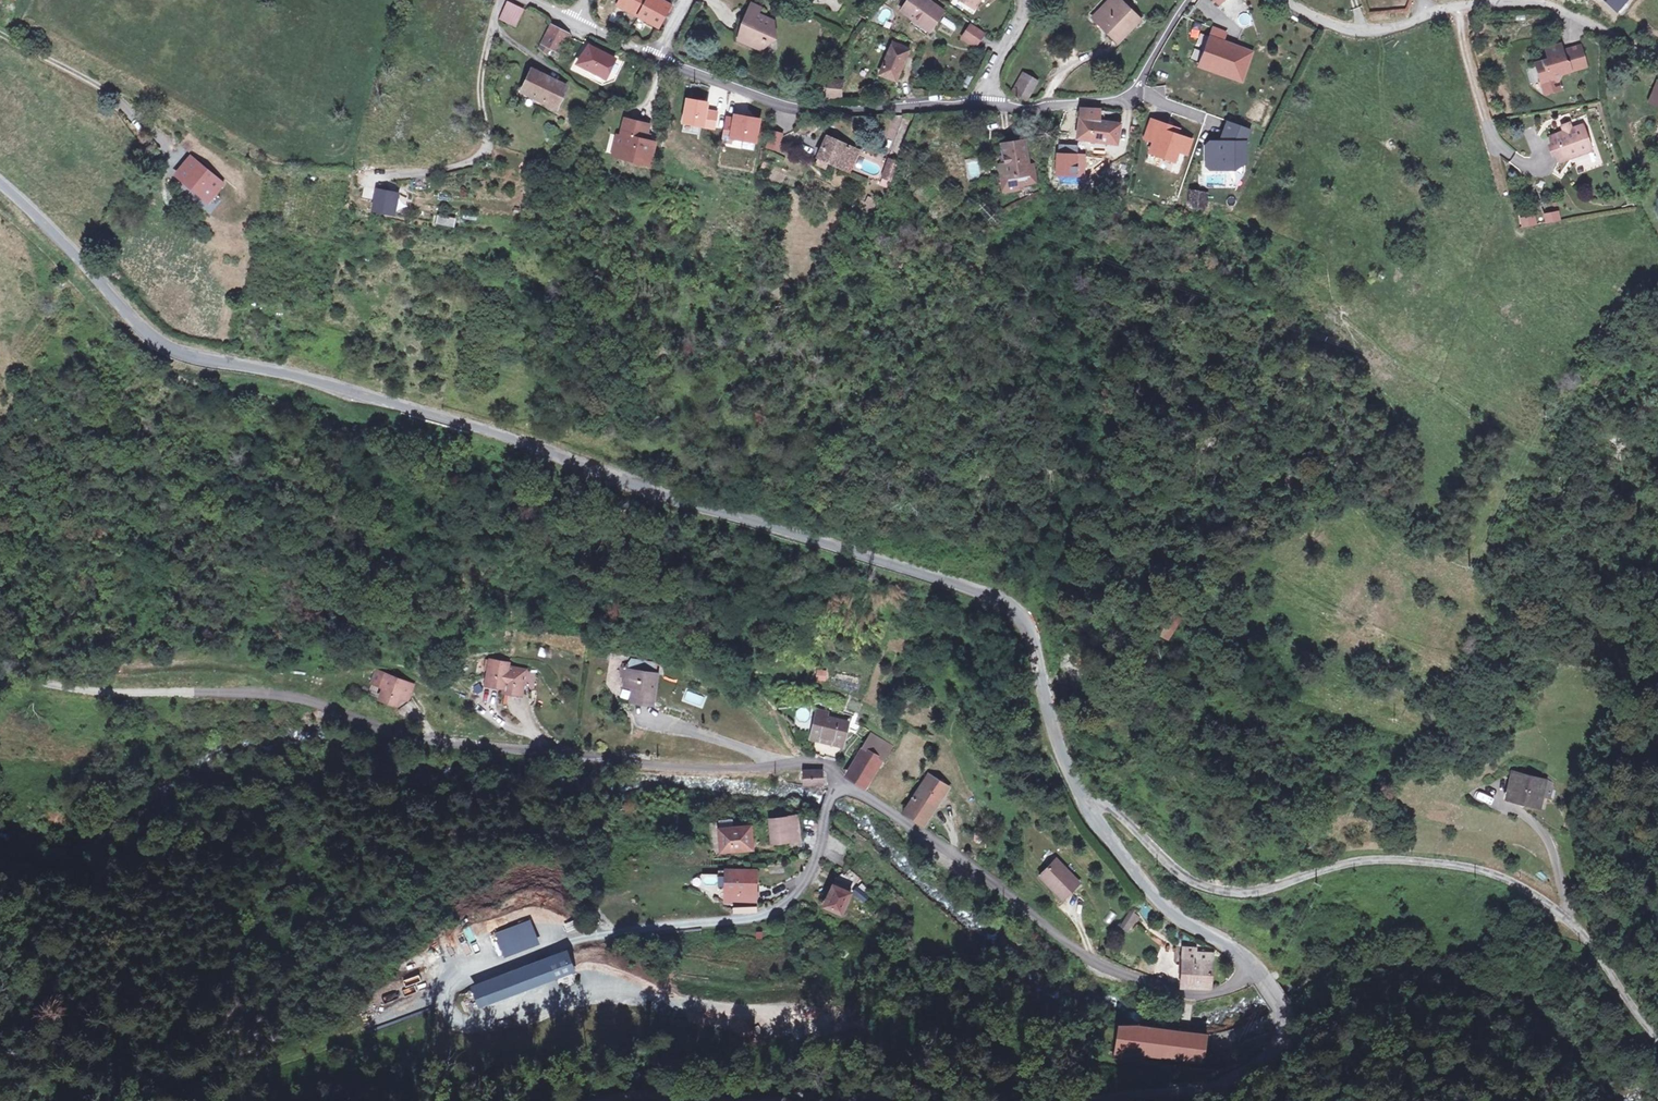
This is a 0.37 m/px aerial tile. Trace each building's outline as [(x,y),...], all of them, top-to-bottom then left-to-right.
[(666,0),(622,0),(620,4),(663,27),(675,5),(666,0)] [(928,0),(908,0),(900,10),(930,31),(945,11),(928,0)] [(968,3),(977,8),(982,0),(969,0),(968,3)] [(1119,0),(1112,0),(1098,15),(1109,25),(1104,29),(1120,43),(1141,21),(1119,0)] [(1619,11),(1629,0),(1608,0),(1619,11)] [(525,12),(510,3),(504,17),(518,25),(525,12)] [(751,4),(749,8),(758,13),(760,9),(751,4)] [(758,13),(749,8),(744,21),(748,22),(741,37),(752,42),(750,46),(760,51),(766,40),(775,39),(774,23),(757,15),(758,13)] [(1109,25),(1098,15),(1094,19),(1104,29),(1109,25)] [(748,22),(744,21),(735,40),(750,46),(752,42),(741,37),(748,22)] [(988,34),(975,25),(966,38),(980,47),(988,34)] [(572,35),(556,27),(547,45),(555,49),(563,54),(571,38),(572,35)] [(1246,49),(1210,36),(1200,62),(1234,75),(1233,78),(1242,82),(1245,76),(1238,73),(1246,49)] [(574,39),(571,38),(563,54),(566,55),(574,39)] [(910,49),(894,42),(882,71),(898,78),(910,49)] [(555,49),(547,45),(544,51),(550,58),(555,49)] [(617,59),(592,45),(581,62),(609,77),(617,59)] [(1567,72),(1581,68),(1576,48),(1565,51),(1563,45),(1549,49),(1551,57),(1549,60),(1538,63),(1543,81),(1555,78),(1559,80),(1564,71),(1567,72)] [(1576,48),(1581,68),(1588,67),(1584,47),(1576,48)] [(1254,52),(1246,49),(1238,73),(1245,76),(1254,52)] [(568,89),(533,71),(523,89),(558,107),(568,89)] [(1022,72),(1012,92),(1028,100),(1038,81),(1022,72)] [(845,81),(832,78),(829,96),(832,96),(832,100),(835,100),(835,97),(843,98),(845,81)] [(1555,78),(1543,81),(1547,94),(1562,90),(1559,80),(1555,78)] [(710,104),(691,100),(687,123),(706,126),(716,128),(719,113),(708,112),(710,104)] [(1101,109),(1081,110),(1078,139),(1118,143),(1121,124),(1100,120),(1101,109)] [(738,116),(738,120),(729,118),(725,140),(734,142),(735,137),(759,142),(762,120),(738,116)] [(626,147),(624,155),(649,161),(654,141),(648,139),(640,137),(644,122),(625,117),(621,134),(624,134),(621,145),(626,147)] [(1192,138),(1168,129),(1170,124),(1153,118),(1151,124),(1147,136),(1155,139),(1152,150),(1176,159),(1180,148),(1188,151),(1192,138)] [(1245,162),(1246,141),(1251,128),(1230,120),(1222,142),(1217,141),(1217,144),(1217,148),(1211,148),(1208,147),(1207,164),(1209,166),(1225,167),(1226,162),(1245,162)] [(640,137),(648,139),(649,134),(646,133),(649,123),(644,122),(640,137)] [(1558,152),(1569,158),(1592,150),(1584,126),(1573,129),(1566,132),(1553,136),(1555,144),(1553,150),(1558,152)] [(624,134),(621,134),(618,133),(613,152),(624,155),(626,147),(621,145),(624,134)] [(792,141),(782,138),(777,153),(787,156),(792,141)] [(857,163),(853,161),(857,151),(830,140),(821,161),(822,161),(832,165),(853,173),(857,163)] [(1026,141),(1004,144),(1006,163),(1000,165),(1004,191),(1020,189),(1019,185),(1036,182),(1034,165),(1029,165),(1026,141)] [(1078,145),(1057,145),(1055,175),(1084,177),(1085,155),(1078,154),(1078,145)] [(1561,160),(1569,158),(1558,152),(1561,160)] [(184,162),(174,154),(166,164),(176,172),(184,162)] [(901,159),(890,156),(882,180),(893,184),(901,159)] [(223,186),(191,161),(179,177),(210,202),(223,186)] [(832,165),(822,161),(820,167),(829,171),(832,165)] [(429,176),(414,178),(415,187),(430,186),(429,176)] [(399,194),(381,190),(378,210),(396,214),(399,194)] [(1207,191),(1191,190),(1190,205),(1206,206),(1207,191)] [(1543,213),(1545,223),(1561,221),(1559,210),(1543,213)] [(437,215),(435,224),(455,227),(456,218),(437,215)] [(1519,216),(1520,227),(1537,225),(1536,215),(1519,216)] [(68,284),(62,275),(53,281),(59,290),(68,284)] [(1180,621),(1165,610),(1151,629),(1165,640),(1180,621)] [(627,670),(653,673),(655,662),(628,659),(627,665),(623,664),(621,677),(626,678),(627,670)] [(504,663),(487,660),(485,670),(483,683),(499,686),(499,691),(515,693),(518,681),(520,670),(504,667),(504,663)] [(656,673),(653,673),(627,670),(626,678),(625,688),(634,689),(633,701),(652,704),(656,673)] [(815,670),(815,681),(826,681),(826,670),(815,670)] [(390,678),(380,674),(375,685),(387,691),(383,701),(402,709),(406,698),(412,701),(417,688),(390,678)] [(681,700),(702,708),(706,697),(685,689),(681,700)] [(820,711),(814,734),(844,742),(850,723),(829,717),(830,713),(820,711)] [(888,744),(872,733),(862,747),(879,759),(888,744)] [(879,759),(862,747),(844,774),(862,786),(879,759)] [(1541,810),(1547,778),(1509,769),(1501,798),(1541,810)] [(803,770),(805,787),(824,786),(822,770),(803,770)] [(949,786),(929,773),(912,798),(932,811),(949,786)] [(1478,791),(1476,798),(1492,803),(1494,796),(1478,791)] [(923,824),(932,811),(912,798),(903,812),(923,824)] [(719,817),(719,824),(751,824),(751,845),(759,846),(759,817),(719,817)] [(786,833),(771,834),(773,845),(801,843),(797,817),(784,818),(786,833)] [(769,820),(771,834),(786,833),(784,818),(769,820)] [(751,856),(751,845),(751,824),(719,824),(722,856),(751,856)] [(1082,881),(1058,858),(1041,874),(1065,898),(1082,881)] [(752,875),(728,874),(727,897),(751,898),(751,896),(752,877),(752,875)] [(823,907),(843,917),(852,894),(833,886),(823,907)] [(751,898),(727,897),(727,906),(756,907),(756,896),(751,896),(751,898)] [(1139,915),(1132,909),(1122,923),(1130,928),(1139,915)] [(529,920),(496,932),(504,955),(538,941),(529,920)] [(566,929),(577,926),(575,920),(564,922),(566,929)] [(446,952),(459,945),(451,931),(438,939),(446,952)] [(1214,954),(1184,952),(1183,981),(1213,983),(1214,954)] [(584,961),(493,994),(500,1013),(591,979),(584,961)] [(628,1002),(640,1005),(642,998),(630,995),(628,1002)] [(1204,1040),(1191,1035),(1173,1034),(1121,1028),(1120,1037),(1119,1044),(1115,1052),(1111,1060),(1128,1060),(1142,1059),(1144,1057),(1200,1066),(1203,1053),(1204,1040)]
